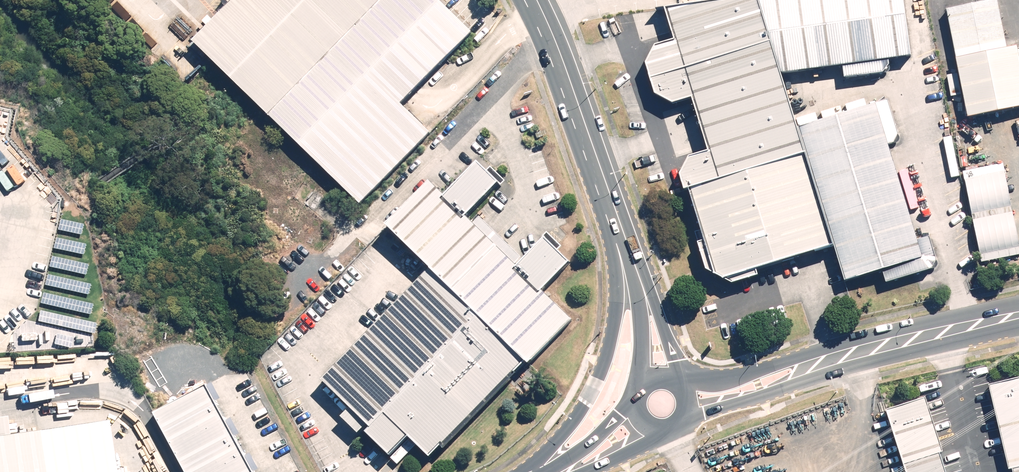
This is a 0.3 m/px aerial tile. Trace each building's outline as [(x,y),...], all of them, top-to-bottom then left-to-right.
[(272,115),(385,0),(235,0),(195,41),(272,115)] [(439,0),(385,0),(272,115),(363,205),(433,134),(403,105),(415,93),(473,33),(439,0)] [(807,153),(799,128),(783,74),(759,0),(727,0),(665,9),(675,41),(656,46),(647,64),(656,96),(673,105),(693,99),(709,151),(676,161),(684,190),(688,189),(807,153)] [(783,74),(911,56),(903,0),(759,0),(783,74)] [(946,10),(967,117),(1018,107),(1018,53),(1018,46),(1007,49),(997,0),(946,10)] [(835,245),(846,282),(922,259),(876,105),(799,128),(807,153),(835,245)] [(726,279),(835,245),(807,153),(688,189),(715,274),(726,279)] [(523,359),(530,365),(573,321),(541,291),(569,262),(544,239),(517,267),(465,217),(498,182),(477,162),(443,197),(429,183),(386,228),(430,270),(523,359)] [(523,359),(430,270),(323,381),(371,426),(366,431),(390,455),(407,438),(428,458),(523,359)] [(988,386),(1008,469),(1011,469),(1012,471),(1018,471),(1018,378),(988,386)] [(209,384),(154,412),(186,471),(255,471),(209,384)] [(940,454),(943,453),(925,398),(883,412),(903,471),(946,471),(940,454)] [(119,430),(0,444),(0,471),(124,471),(119,430)]
